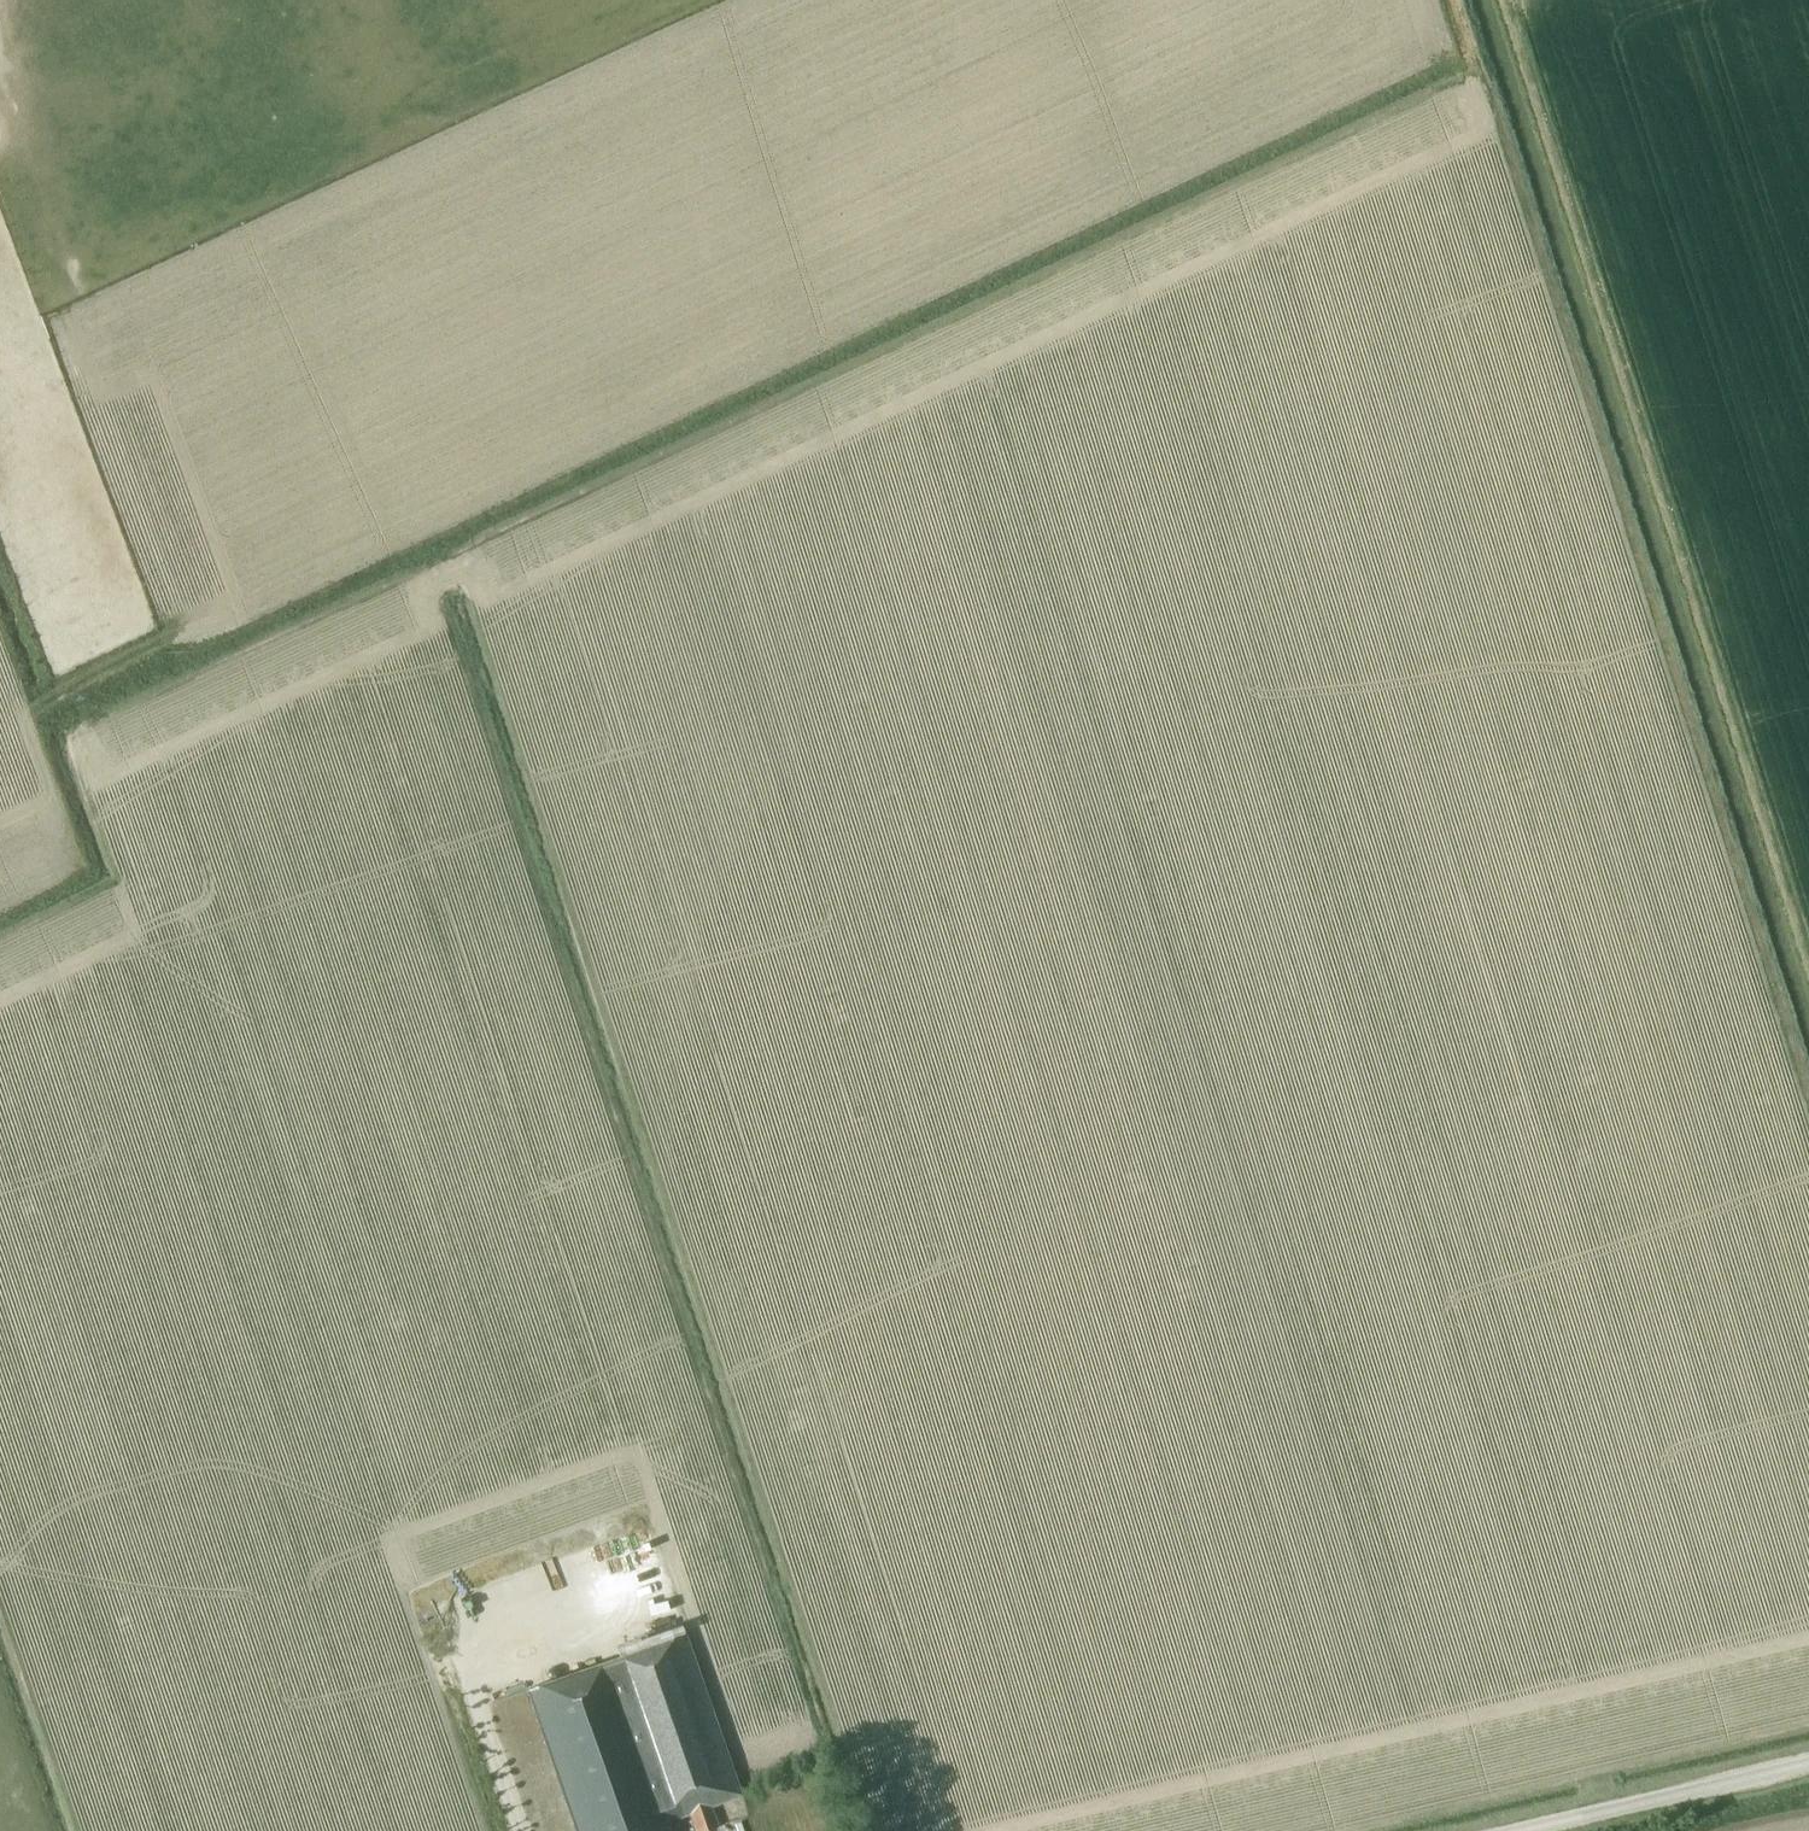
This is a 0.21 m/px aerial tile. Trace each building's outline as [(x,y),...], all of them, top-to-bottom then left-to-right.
[(741,1797),(685,1636),(526,1691),(574,1830),(674,1830),(671,1821),(690,1814),(696,1830),(713,1830),(720,1829),(713,1807),(741,1797)]
